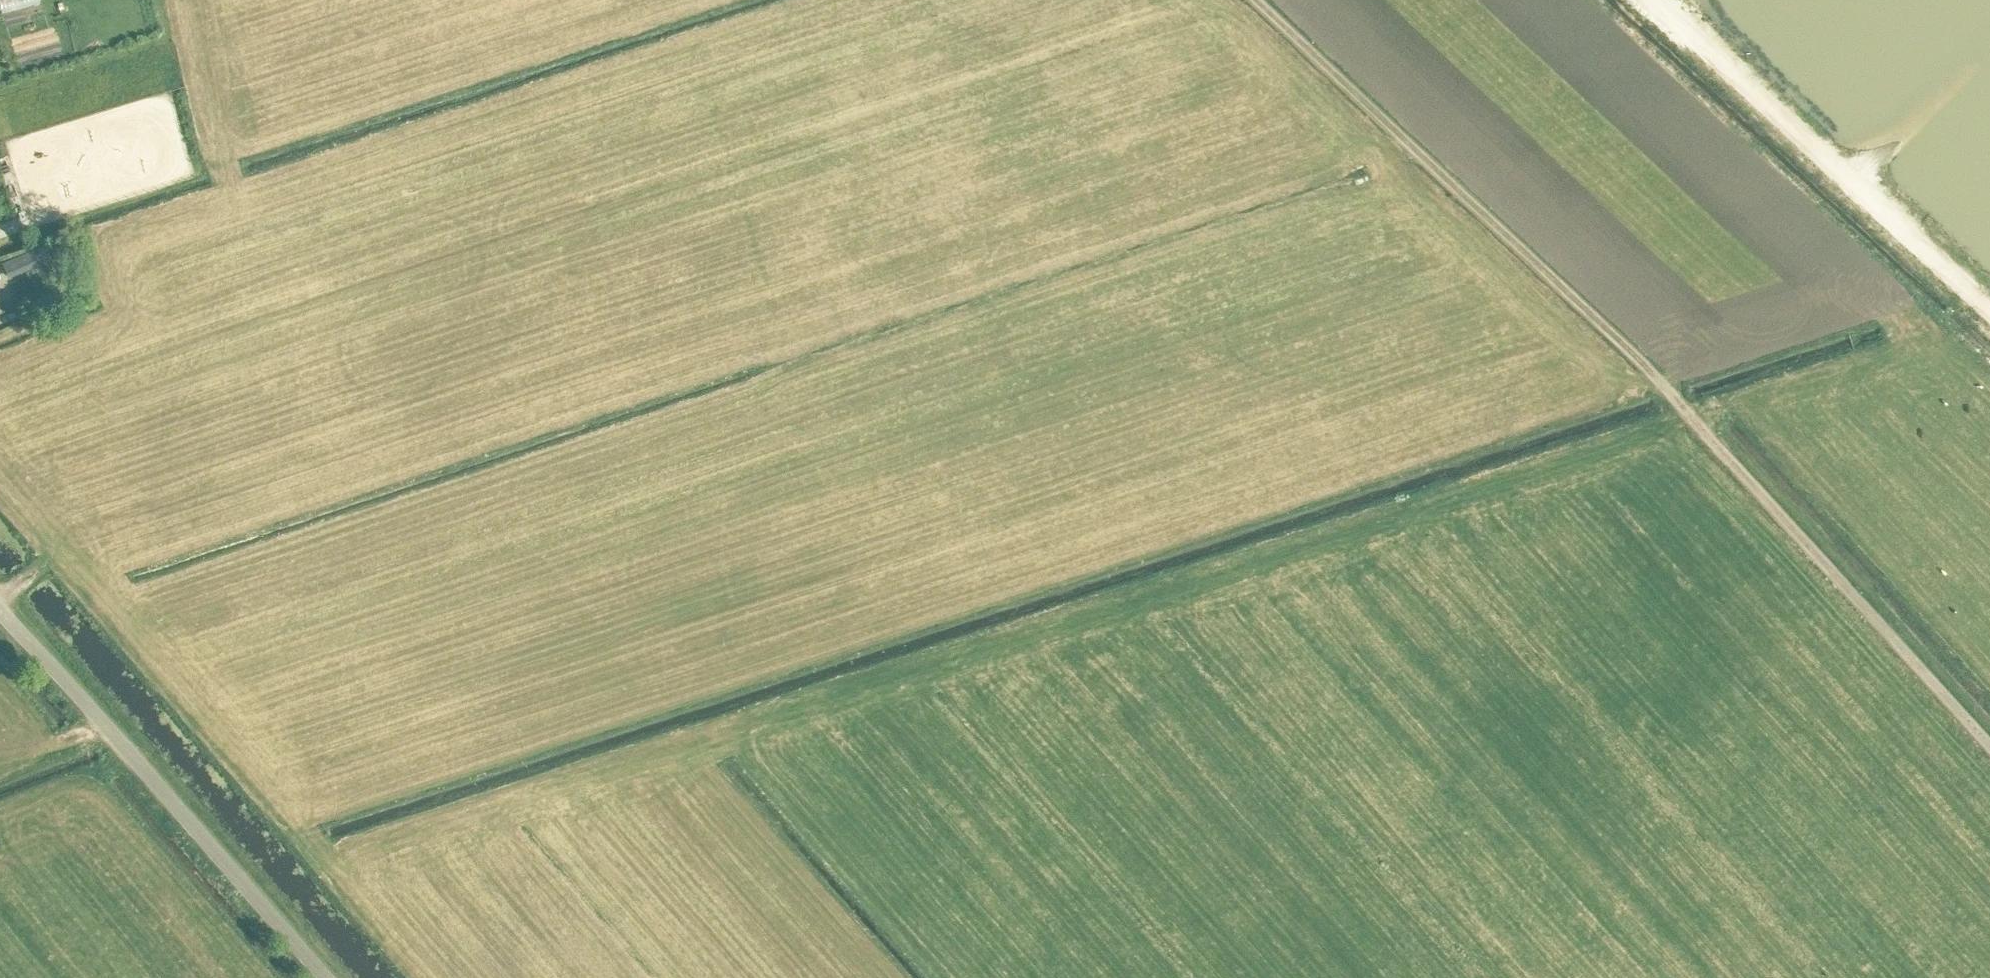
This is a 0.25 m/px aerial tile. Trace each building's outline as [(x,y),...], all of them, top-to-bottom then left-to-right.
[(43,249),(2,267),(9,284),(51,266),(43,249)]
